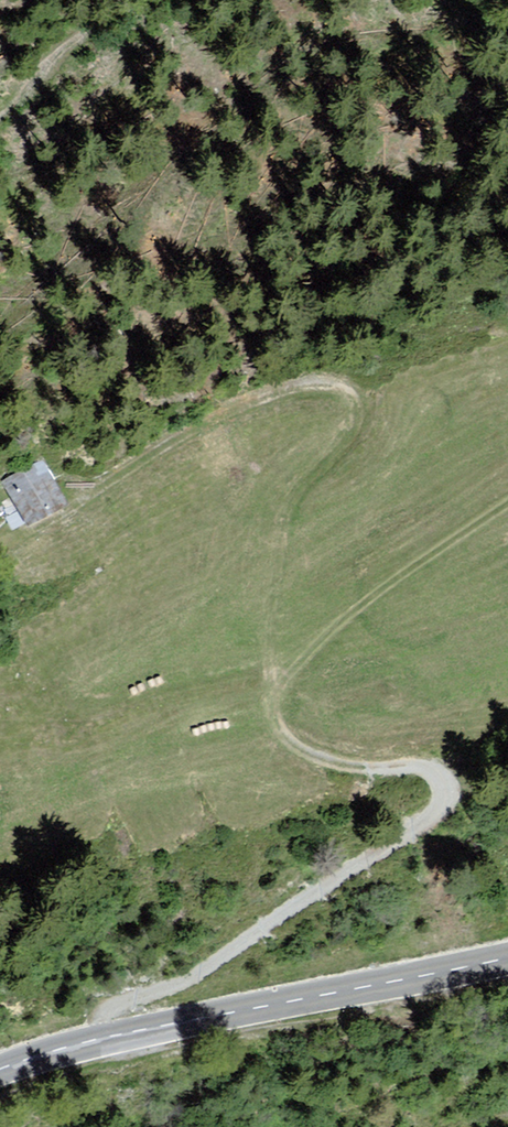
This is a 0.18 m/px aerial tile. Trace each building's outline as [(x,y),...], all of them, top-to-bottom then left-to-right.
[(40,463),(7,481),(28,519),(61,501),(40,463)]
